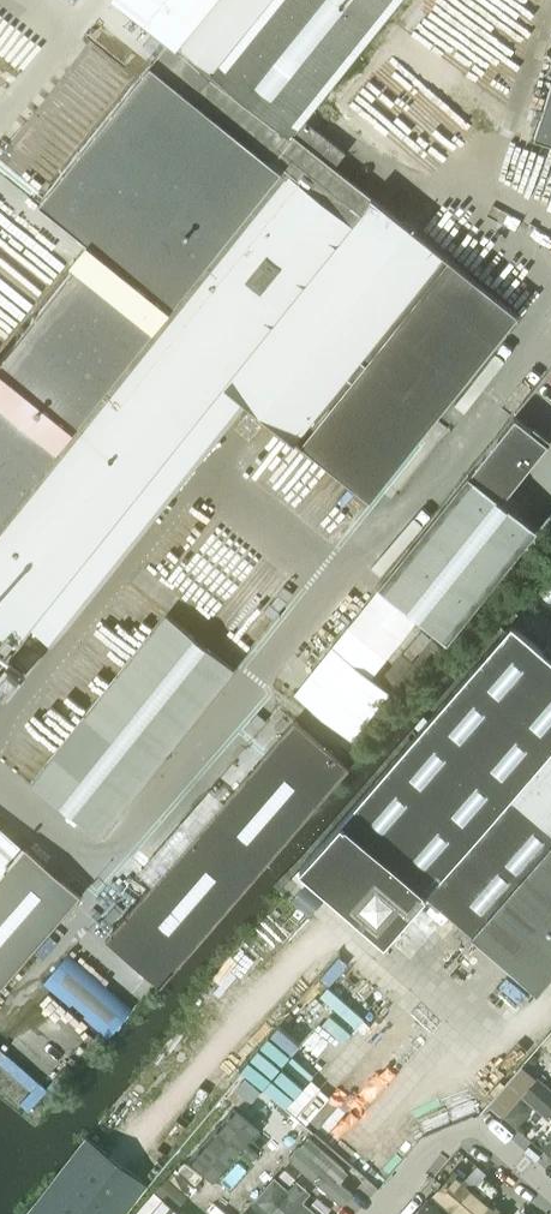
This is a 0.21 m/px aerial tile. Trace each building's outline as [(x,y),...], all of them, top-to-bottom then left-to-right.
[(32,627),(225,385),(247,403),(295,441),(297,439),(371,498),(519,313),(334,165),(346,151),(304,118),(402,0),(219,0),(179,49),(169,41),(149,65),(70,164),(124,208),(93,247),(87,242),(70,263),(76,267),(0,362),(0,666),(32,627)] [(535,138),(550,143),(550,87),(535,138)] [(516,415),(470,472),(503,499),(550,439),(550,438),(534,424),(531,427),(516,415)] [(470,472),(379,585),(447,639),(537,526),(503,499),(470,472)] [(33,781),(99,834),(234,666),(167,613),(33,781)] [(512,622),(301,865),(386,939),(426,894),(538,992),(550,977),(550,656),(512,622)] [(295,720),(106,938),(161,986),(350,767),(295,720)] [(81,893),(0,824),(0,988),(81,893)] [(192,1156),(220,1181),(248,1150),(257,1157),(266,1147),(257,1139),(264,1133),(263,1126),(239,1104),(192,1156)] [(146,1185),(86,1137),(26,1213),(123,1213),(146,1185)] [(435,1195),(457,1213),(508,1213),(457,1170),(435,1195)] [(269,1213),(322,1213),(306,1201),(315,1190),(301,1177),(293,1187),(278,1174),(255,1202),(269,1213)] [(430,1197),(414,1213),(449,1213),(430,1197)]
